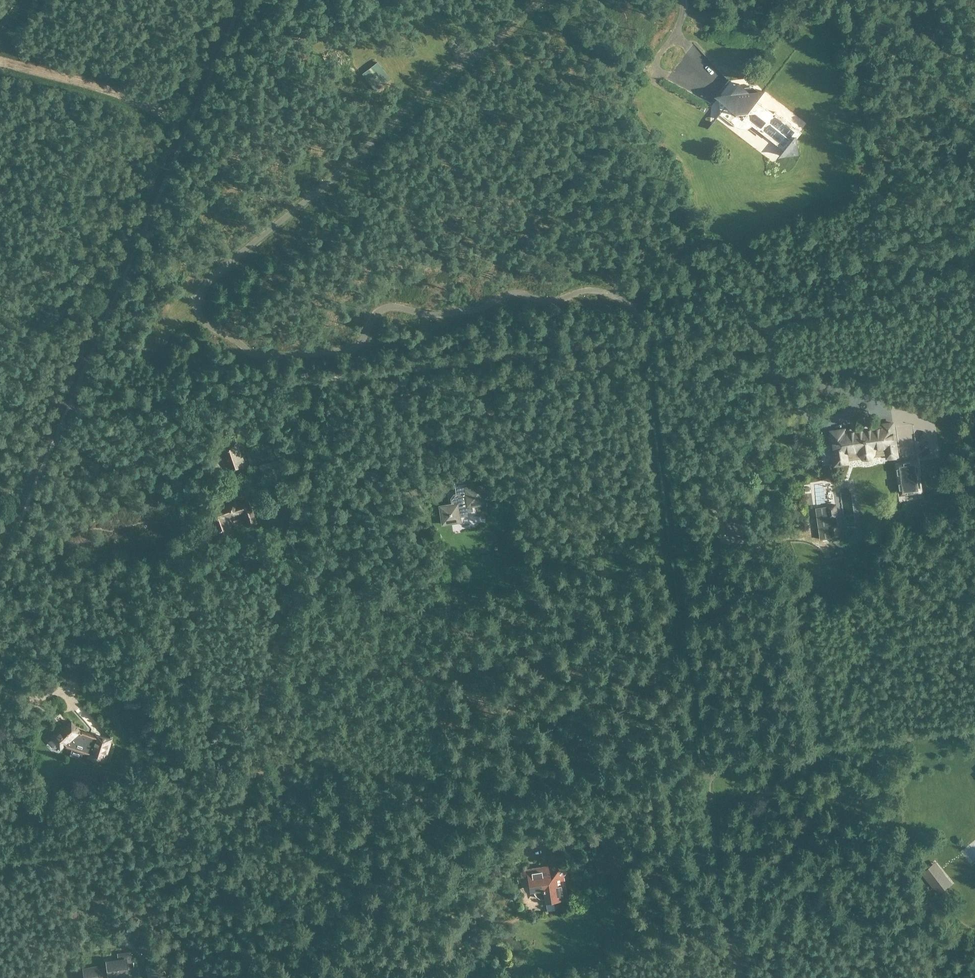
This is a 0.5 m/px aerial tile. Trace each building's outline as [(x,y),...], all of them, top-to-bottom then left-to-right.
[(799,18),(792,22),(797,31),(804,28),(799,18)] [(391,79),(377,62),(362,73),(375,91),(391,79)] [(781,150),(799,127),(742,84),(725,107),(781,150)] [(846,427),(829,429),(833,466),(851,464),(850,459),(861,458),(863,460),(868,461),(873,459),(875,456),(885,455),(886,459),(899,457),(895,421),(880,423),(880,425),(861,428),(860,426),(846,428),(846,427)] [(225,447),(232,470),(245,466),(239,449),(235,450),(234,444),(225,447)] [(917,461),(897,463),(901,494),(921,491),(917,461)] [(279,466),(266,469),(270,486),(283,483),(279,466)] [(472,505),(485,503),(482,486),(466,488),(465,478),(464,478),(455,479),(455,480),(457,494),(454,495),(452,498),(453,504),(440,506),(442,524),(460,521),(460,516),(468,515),(467,511),(473,510),(472,505)] [(238,483),(228,487),(233,499),(243,496),(238,483)] [(242,512),(248,525),(256,522),(248,499),(236,502),(235,501),(222,506),(226,518),(239,513),(242,512)] [(827,507),(816,508),(820,539),(840,536),(838,524),(837,524),(837,523),(836,517),(837,517),(835,504),(827,506),(827,507)] [(125,694),(125,709),(140,709),(140,695),(125,694)] [(83,712),(78,717),(90,729),(95,724),(83,712)] [(70,722),(57,735),(55,734),(51,737),(53,739),(51,740),(60,748),(64,744),(66,746),(90,753),(89,756),(104,761),(110,738),(96,734),(95,735),(82,731),(80,732),(70,722)] [(529,869),(532,889),(546,887),(548,900),(565,897),(562,876),(567,869),(555,860),(550,866),(529,869)] [(131,921),(138,926),(145,916),(138,911),(131,921)] [(140,952),(150,950),(148,936),(138,938),(140,952)] [(126,975),(125,967),(131,967),(130,953),(119,954),(120,960),(108,962),(108,968),(97,970),(96,967),(84,968),(85,977),(101,977),(126,975)] [(158,962),(156,962),(146,964),(149,977),(161,977),(158,962)]
